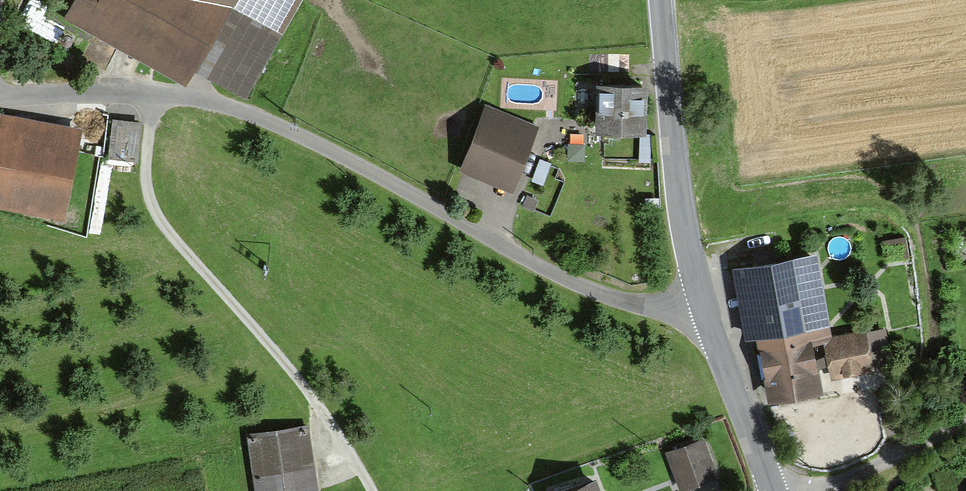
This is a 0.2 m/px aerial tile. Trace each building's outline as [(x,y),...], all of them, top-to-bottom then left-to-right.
[(58,15),(169,76),(175,64),(239,99),(295,0),(91,0),(90,2),(87,0),(67,0),(58,15)] [(648,81),(597,79),(595,128),(647,130),(648,81)] [(531,126),(483,106),(456,168),(503,189),(531,126)] [(134,125),(106,121),(100,160),(128,164),(134,125)] [(54,221),(70,134),(0,122),(0,211),(54,221)] [(810,257),(733,270),(746,349),(754,348),(763,398),(814,389),(812,380),(866,371),(860,334),(824,340),(810,257)] [(250,441),(256,490),(313,490),(306,434),(250,441)] [(699,444),(662,458),(674,490),(711,476),(699,444)] [(559,490),(597,490),(593,479),(559,490)]
